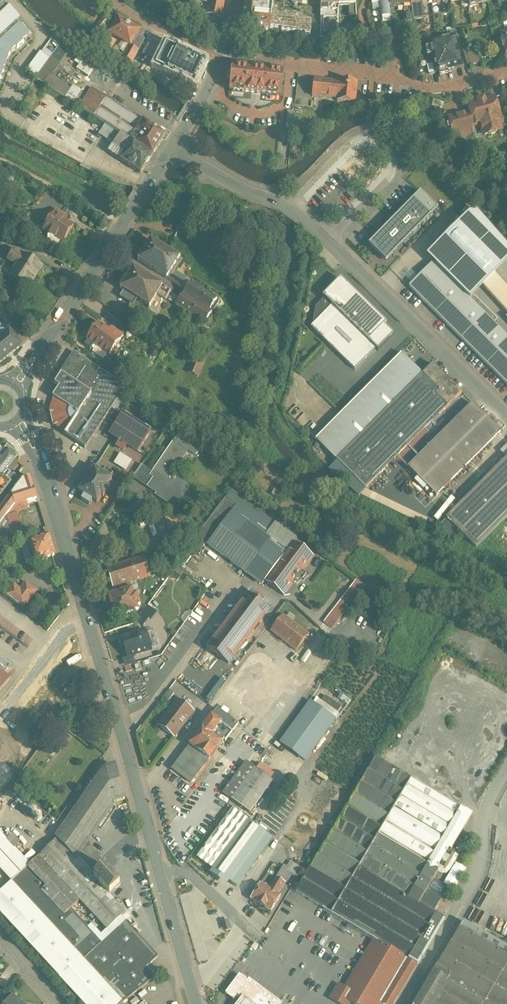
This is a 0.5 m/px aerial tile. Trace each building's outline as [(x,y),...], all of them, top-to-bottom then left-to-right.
[(206,15),(218,17),(221,18),(225,0),(212,0),(206,15)] [(250,0),(248,0),(247,0),(246,1),(247,1),(246,9),(245,10),(246,10),(245,14),(245,15),(245,19),(244,19),(244,20),(245,20),(244,24),(244,25),(244,29),(249,30),(250,30),(253,30),(254,30),(260,31),(261,31),(264,31),(264,32),(265,32),(265,31),(270,32),(273,7),(273,0),(250,0)] [(273,7),(271,31),(282,32),(281,33),(310,37),(311,24),(301,24),(301,17),(289,16),(290,15),(289,14),(288,13),(288,12),(286,12),(284,12),(285,8),(294,9),(295,5),(302,6),(302,0),(273,0),(273,7)] [(339,7),(342,7),(349,6),(349,18),(356,18),(356,6),(356,0),(339,0),(339,7)] [(390,4),(390,9),(398,9),(398,6),(404,6),(412,6),(412,0),(390,0),(390,4)] [(412,6),(413,21),(424,20),(423,4),(432,3),(432,0),(412,0),(412,6)] [(432,3),(432,6),(440,5),(440,2),(443,1),(444,12),(452,11),(451,1),(451,0),(432,0),(432,3)] [(390,4),(381,4),(382,25),(392,25),(390,9),(390,4)] [(1,7),(0,6),(0,81),(1,81),(4,73),(3,73),(11,54),(17,49),(18,50),(24,44),(23,43),(29,37),(17,24),(20,21),(10,11),(4,5),(1,7)] [(412,6),(404,6),(405,24),(407,24),(413,23),(413,21),(412,6)] [(335,7),(321,7),(321,11),(321,18),(333,19),(338,19),(338,11),(336,11),(336,9),(335,7)] [(349,18),(343,18),(342,7),(339,7),(338,11),(338,19),(338,33),(338,37),(356,37),(356,18),(349,18)] [(216,28),(218,17),(206,15),(204,23),(207,24),(216,28)] [(139,31),(118,19),(110,34),(130,46),(131,46),(137,35),(139,31)] [(333,23),(330,23),(330,33),(338,33),(338,19),(333,19),(333,23)] [(459,31),(447,32),(448,39),(455,37),(455,40),(461,39),(459,31)] [(499,35),(505,58),(506,57),(506,33),(499,35)] [(145,40),(137,35),(131,46),(139,51),(145,40)] [(448,39),(429,43),(434,64),(436,73),(461,67),(459,56),(460,55),(458,49),(457,49),(455,40),(455,37),(448,39)] [(71,89),(51,76),(73,47),(65,40),(41,72),(42,73),(38,79),(45,83),(44,84),(65,97),(71,89)] [(170,46),(158,41),(153,52),(164,57),(169,47),(169,48),(170,46)] [(131,46),(130,46),(123,57),(132,64),(139,51),(131,46)] [(195,55),(181,49),(179,52),(169,48),(169,47),(164,57),(159,70),(184,81),(185,78),(188,79),(190,74),(188,72),(193,60),(192,60),(195,55)] [(41,53),(27,73),(35,79),(49,59),(41,53)] [(477,53),(467,55),(470,66),(479,64),(477,53)] [(434,64),(427,65),(429,75),(436,73),(434,64)] [(283,72),(232,66),(230,92),(256,95),(261,95),(281,97),(283,72)] [(357,83),(340,81),(339,84),(314,81),(312,97),(338,99),(338,102),(355,104),(357,83)] [(143,121),(92,88),(80,107),(82,108),(105,124),(121,134),(131,140),(143,121)] [(495,98),(485,101),(485,100),(478,102),(478,103),(468,106),(470,112),(474,126),(486,122),(489,134),(490,134),(492,135),(496,134),(496,132),(502,131),(498,119),(501,118),(495,98)] [(443,103),(434,101),(433,105),(431,114),(440,117),(443,103)] [(470,112),(449,118),(454,136),(470,132),(469,127),(474,126),(470,112)] [(166,136),(143,121),(131,140),(133,142),(153,155),(166,136)] [(121,134),(105,124),(99,135),(100,135),(114,144),(121,134)] [(131,140),(121,134),(114,144),(109,153),(121,161),(133,142),(131,140)] [(153,155),(133,142),(121,161),(141,174),(153,155)] [(438,210),(420,193),(368,245),(385,263),(393,256),(438,210)] [(19,208),(12,219),(22,226),(30,214),(19,208)] [(460,290),(506,246),(472,209),(425,254),(433,263),(460,290)] [(56,210),(43,230),(55,238),(51,244),(59,249),(63,243),(74,226),(66,221),(68,218),(56,210)] [(192,225),(179,222),(177,230),(190,233),(192,225)] [(180,255),(150,238),(137,259),(183,286),(186,280),(170,272),(180,255)] [(38,264),(24,255),(24,256),(14,250),(12,254),(11,254),(10,255),(11,255),(8,260),(17,265),(11,276),(24,285),(28,288),(42,266),(38,263),(38,264)] [(494,272),(506,287),(506,261),(494,272)] [(433,263),(409,287),(506,384),(506,337),(460,290),(433,263)] [(174,291),(133,268),(121,289),(151,307),(158,295),(167,300),(169,295),(172,297),(178,304),(180,301),(174,291)] [(314,325),(310,328),(325,342),(329,347),(355,371),(395,331),(342,278),(322,297),(324,300),(316,308),(313,324),(314,325)] [(220,296),(192,280),(185,293),(212,309),(220,296)] [(212,309),(185,293),(180,301),(178,304),(178,305),(208,323),(215,311),(212,309)] [(5,321),(2,326),(0,325),(0,364),(22,346),(8,329),(11,325),(5,321)] [(109,331),(99,323),(87,339),(88,340),(85,344),(91,349),(95,344),(110,355),(123,337),(124,336),(120,333),(112,328),(109,331)] [(134,335),(125,327),(120,333),(124,336),(123,337),(129,341),(134,335)] [(86,447),(117,400),(122,403),(130,390),(126,386),(129,382),(112,371),(109,376),(81,358),(82,356),(80,355),(79,356),(75,353),(69,362),(61,374),(56,382),(55,384),(57,386),(53,397),(53,398),(54,400),(52,403),(51,408),(50,412),(50,413),(52,413),(52,417),(53,419),(53,421),(55,425),(55,426),(57,425),(58,427),(63,432),(64,433),(65,434),(67,436),(85,448),(86,447)] [(317,441),(337,461),(423,375),(401,355),(341,416),(317,441)] [(423,375),(337,461),(365,490),(462,393),(433,365),(423,375)] [(473,404),(408,468),(418,478),(415,481),(424,490),(427,487),(436,497),(501,432),(473,404)] [(122,415),(111,434),(121,440),(117,446),(124,450),(127,445),(138,451),(150,432),(122,415)] [(172,481),(167,478),(186,449),(196,456),(204,445),(182,430),(175,441),(174,441),(153,472),(142,465),(135,476),(158,492),(156,495),(174,508),(187,490),(175,479),(176,478),(175,477),(172,481)] [(0,464),(0,497),(12,482),(12,481),(16,476),(7,470),(19,454),(7,445),(0,454),(0,458),(3,460),(0,464)] [(120,454),(114,464),(125,471),(132,461),(120,454)] [(446,519),(460,532),(476,548),(487,537),(506,517),(506,459),(446,519)] [(111,468),(102,462),(97,470),(106,476),(111,468)] [(97,470),(94,468),(80,492),(82,493),(81,496),(86,499),(89,497),(97,502),(101,495),(103,496),(108,487),(107,486),(111,479),(106,476),(97,470)] [(24,479),(13,494),(16,504),(36,497),(30,477),(24,479)] [(266,515),(232,490),(226,497),(237,505),(229,516),(227,514),(206,543),(208,544),(208,545),(248,575),(250,571),(265,582),(287,552),(266,536),(276,523),(266,515)] [(0,511),(0,525),(6,517),(16,504),(13,494),(0,511)] [(226,497),(197,536),(206,543),(227,514),(229,516),(237,505),(226,497)] [(282,500),(266,515),(276,523),(278,524),(292,509),(282,500)] [(8,518),(7,518),(13,537),(14,537),(44,528),(46,527),(40,508),(8,518)] [(4,544),(15,541),(14,537),(13,537),(7,518),(8,518),(6,517),(0,525),(0,549),(4,544)] [(460,532),(446,519),(436,529),(454,539),(460,532)] [(287,552),(265,582),(284,596),(313,557),(295,543),(298,539),(278,524),(276,523),(266,536),(287,552)] [(206,543),(197,536),(191,546),(199,552),(205,544),(206,543)] [(46,537),(30,542),(36,561),(52,556),(55,555),(49,537),(46,537)] [(143,557),(107,569),(113,589),(119,587),(120,592),(132,589),(130,584),(158,575),(152,556),(144,559),(143,557)] [(356,580),(319,628),(327,635),(365,587),(356,580)] [(26,584),(22,589),(19,590),(14,585),(7,595),(24,608),(36,591),(26,584)] [(120,592),(105,597),(112,618),(139,610),(137,607),(141,606),(137,594),(134,595),(132,589),(120,592)] [(239,605),(206,648),(229,664),(269,611),(261,605),(264,601),(250,591),(239,605)] [(304,632),(283,616),(271,631),(296,651),(305,640),(308,642),(312,638),(308,635),(309,635),(308,635),(310,633),(306,630),(304,632)] [(145,631),(122,638),(118,639),(121,649),(125,647),(128,658),(151,650),(145,631)] [(5,674),(11,665),(0,657),(0,671),(5,674)] [(10,678),(5,674),(0,671),(0,692),(10,678)] [(178,699),(158,725),(175,738),(195,712),(178,699)] [(310,702),(281,743),(305,761),(335,720),(310,702)] [(217,710),(172,769),(191,784),(221,744),(224,746),(226,742),(238,725),(217,710)] [(376,757),(296,893),(349,924),(347,927),(350,929),(354,931),(355,928),(375,940),(417,965),(445,918),(434,912),(448,888),(433,880),(438,872),(436,870),(449,849),(451,850),(472,815),(462,809),(376,757)] [(246,762),(223,794),(231,800),(255,768),(246,762)] [(106,769),(57,839),(74,857),(84,843),(96,825),(110,805),(114,800),(124,797),(116,767),(106,769)] [(273,781),(255,768),(231,800),(250,814),(273,781)] [(110,805),(96,825),(102,829),(115,809),(110,805)] [(233,809),(197,858),(212,869),(237,888),(273,838),(255,825),(233,809)] [(44,820),(34,810),(29,814),(40,824),(44,820)] [(0,833),(0,870),(11,882),(12,882),(28,867),(30,865),(0,833)] [(109,895),(74,857),(57,839),(39,857),(80,900),(80,901),(85,906),(85,909),(85,910),(94,919),(95,919),(98,919),(107,929),(126,913),(110,895),(109,895)] [(113,872),(84,843),(74,857),(109,895),(110,895),(121,885),(111,874),(113,872)] [(80,900),(39,857),(30,865),(28,867),(47,886),(42,890),(65,915),(71,909),(76,905),(80,901),(80,900)] [(303,869),(290,861),(285,870),(285,871),(297,878),(303,869)] [(47,886),(28,867),(12,882),(123,1003),(156,977),(147,967),(149,965),(150,955),(153,951),(125,921),(102,942),(71,909),(65,915),(42,890),(47,886)] [(286,883),(276,877),(269,889),(278,895),(286,883)] [(11,882),(0,893),(0,912),(60,977),(59,977),(84,1003),(122,1003),(123,1003),(12,882),(11,882)] [(269,889),(260,884),(251,899),(271,912),(281,897),(278,895),(269,889)] [(463,923),(446,951),(445,950),(443,954),(444,955),(415,1003),(506,1003),(506,949),(463,923)] [(341,997),(352,1003),(381,1003),(382,1003),(394,1003),(417,965),(375,940),(341,997)] [(240,975),(226,993),(230,997),(234,1000),(237,995),(248,981),(240,975)] [(249,979),(248,981),(237,995),(242,998),(249,1003),(278,1003),(280,1002),(249,979)] [(75,996),(71,992),(66,996),(70,1000),(75,996)]
